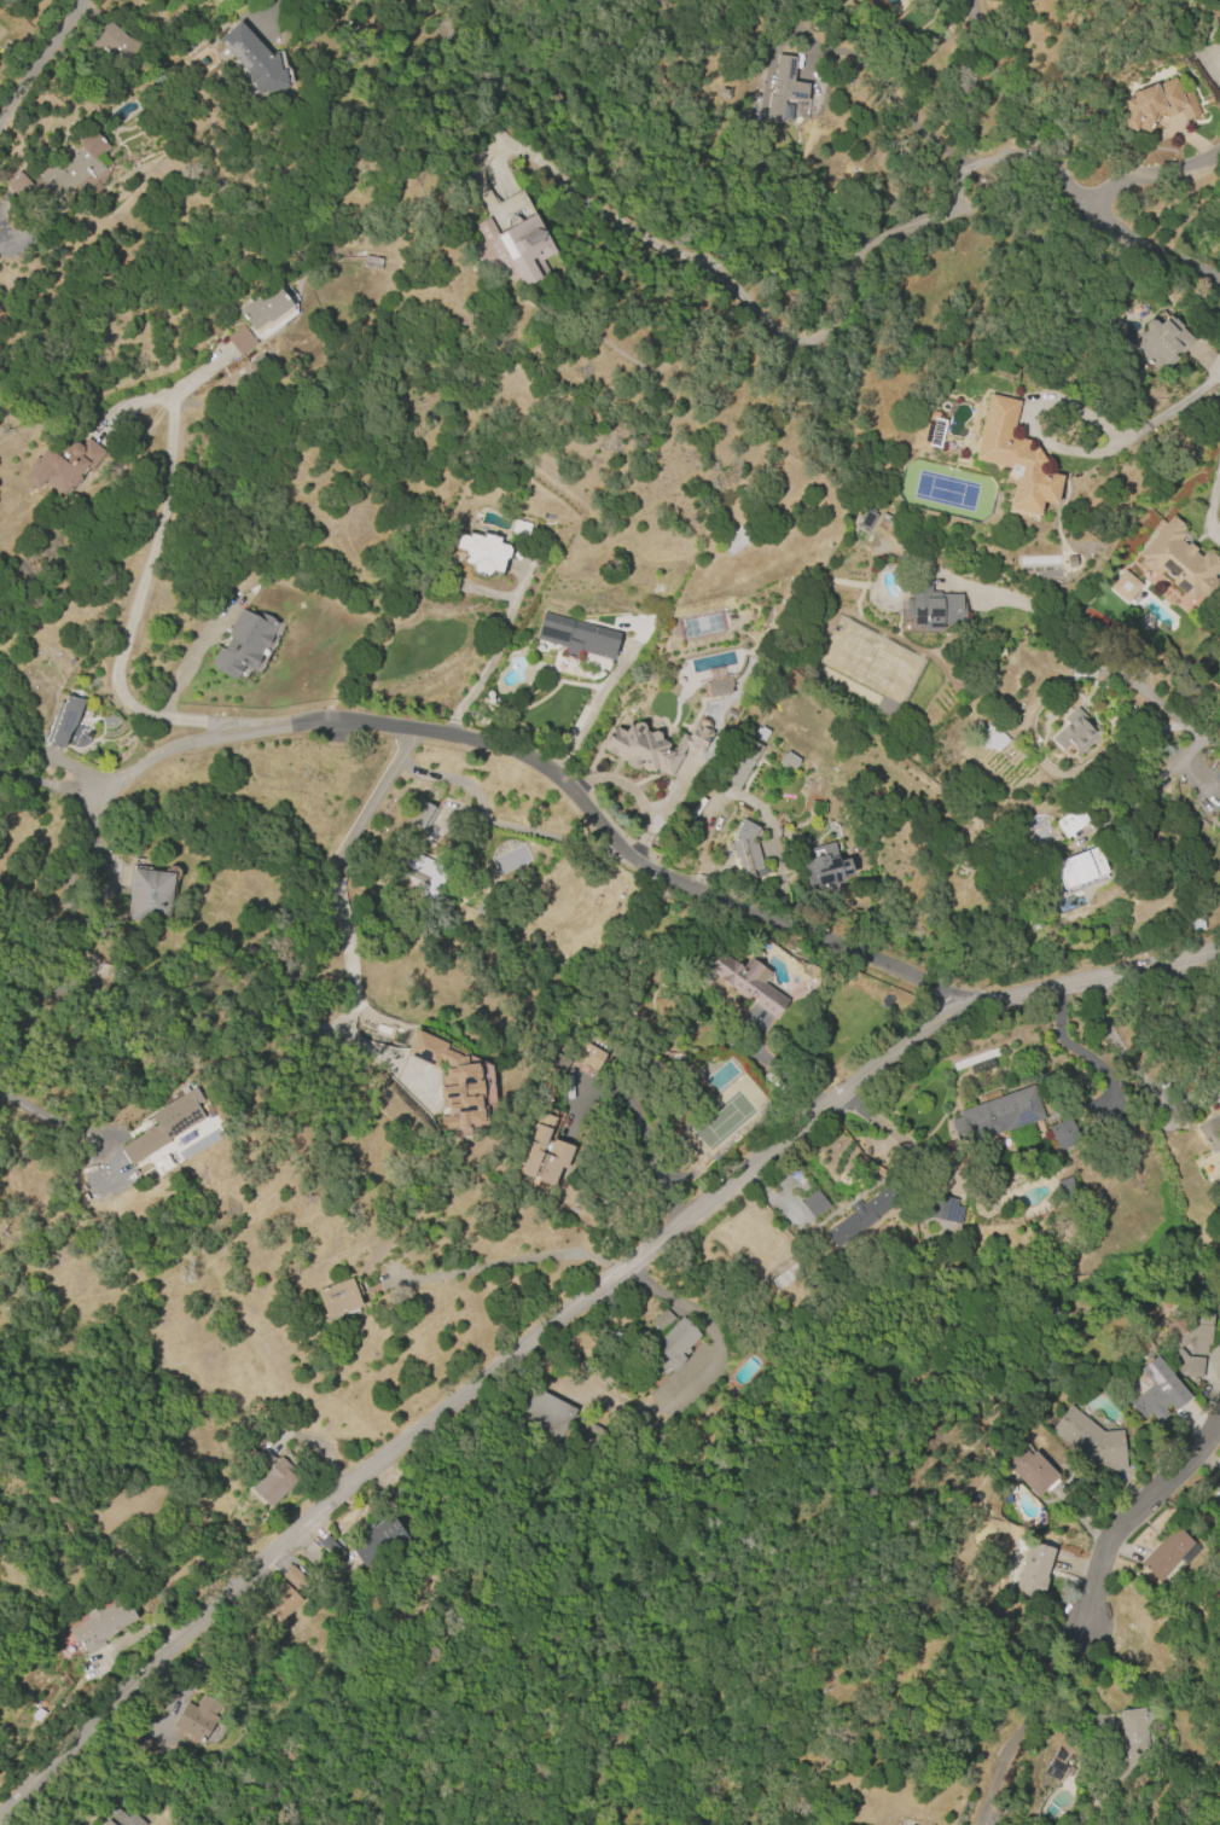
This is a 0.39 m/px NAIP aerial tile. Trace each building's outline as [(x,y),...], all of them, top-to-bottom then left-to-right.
[(245,71),(217,41),(238,21),(269,56),(275,54),(279,70),(283,69),(287,88),(256,94),(254,82),(249,83),(245,71)] [(91,45),(110,23),(129,40),(132,36),(140,43),(127,60),(117,53),(110,60),(91,45)] [(772,95),(777,54),(795,57),(791,82),(807,83),(806,101),(784,99),(780,123),(765,121),(768,95),(772,95)] [(1190,91),(1198,115),(1183,121),(1179,111),(1164,117),(1163,114),(1157,116),(1155,122),(1152,122),(1148,133),(1135,127),(1133,132),(1119,126),(1125,110),(1122,109),(1128,97),(1131,98),(1134,92),(1155,83),(1156,85),(1174,77),(1181,94),(1190,91)] [(31,185),(39,179),(40,174),(54,163),(59,162),(63,167),(81,149),(79,146),(80,141),(91,132),(94,132),(108,146),(106,149),(97,158),(106,169),(93,181),(88,176),(54,208),(43,197),(29,211),(5,186),(19,173),(31,185)] [(534,213),(554,252),(541,260),(546,269),(539,274),(540,278),(523,287),(480,262),(472,248),(483,242),(474,225),(488,217),(498,233),(534,213)] [(382,258),(379,271),(362,268),(364,255),(382,258)] [(292,306),(269,321),(268,320),(252,331),(239,313),(239,309),(251,301),(251,302),(275,284),(292,306)] [(1156,370),(1134,350),(1144,341),(1139,336),(1145,330),(1144,330),(1144,322),(1148,320),(1152,320),(1157,325),(1167,315),(1172,320),(1173,319),(1180,326),(1180,327),(1192,339),(1190,343),(1191,344),(1181,354),(1179,351),(1174,355),(1178,359),(1167,370),(1161,365),(1156,370)] [(239,355),(226,338),(243,326),(255,344),(239,355)] [(988,394),(1018,401),(1011,437),(1027,441),(1024,451),(1029,452),(1036,448),(1044,461),(1038,466),(1036,471),(1061,476),(1055,505),(1041,502),(1039,517),(1006,508),(1015,477),(1012,476),(1011,475),(1010,472),(1010,471),(1009,470),(1009,467),(972,460),(988,394)] [(911,448),(920,408),(939,413),(936,418),(946,420),(939,448),(930,447),(929,452),(911,448)] [(19,478),(28,467),(25,466),(35,455),(37,458),(46,447),(53,453),(54,451),(58,453),(65,444),(68,447),(70,443),(75,442),(80,446),(87,438),(104,452),(88,470),(85,467),(77,476),(80,477),(70,488),(69,486),(62,496),(43,481),(35,490),(19,478)] [(1213,554),(1219,560),(1219,562),(1219,567),(1191,601),(1169,583),(1172,581),(1161,571),(1158,575),(1154,570),(1150,574),(1138,564),(1141,560),(1137,557),(1170,517),(1173,519),(1174,518),(1183,524),(1181,525),(1184,528),(1181,531),(1185,534),(1179,540),(1186,546),(1189,542),(1196,550),(1193,551),(1201,557),(1206,552),(1208,554),(1209,552),(1213,556),(1213,554)] [(513,519),(529,524),(525,535),(511,531),(513,519)] [(459,534),(469,536),(470,534),(482,537),(483,534),(499,539),(498,544),(507,546),(510,550),(507,557),(504,558),(500,573),(490,570),(486,576),(482,575),(482,577),(476,576),(476,574),(472,573),(470,565),(463,563),(464,558),(466,557),(463,551),(454,548),(459,534)] [(1128,603),(1142,584),(1123,570),(1115,581),(1111,578),(1105,586),(1128,603)] [(930,574),(930,592),(940,592),(940,594),(962,594),(962,603),(964,603),(964,624),(941,624),(941,629),(923,629),(923,624),(912,624),(911,616),(905,616),(905,599),(911,599),(911,575),(930,574)] [(258,612),(277,623),(269,635),(271,637),(265,647),(262,646),(258,653),(261,655),(251,669),(242,663),(233,678),(232,679),(214,669),(215,667),(209,663),(219,647),(222,649),(231,637),(226,634),(240,609),(256,617),(258,612)] [(542,614),(618,634),(611,661),(580,651),(577,661),(562,656),(564,647),(535,639),(542,614)] [(45,740),(59,702),(63,703),(65,694),(83,699),(74,723),(68,733),(63,748),(47,746),(45,740)] [(1093,733),(1076,749),(1069,742),(1062,750),(1051,739),(1067,723),(1063,719),(1075,707),(1086,717),(1085,719),(1096,728),(1092,732),(1093,733)] [(602,749),(615,727),(623,732),(628,725),(631,726),(633,723),(638,722),(643,725),(644,731),(649,733),(653,731),(658,733),(660,739),(668,744),(667,745),(673,749),(681,734),(687,737),(695,723),(711,733),(699,755),(685,746),(681,754),(669,777),(653,768),(652,773),(647,771),(646,772),(638,767),(637,768),(632,769),(624,766),(623,761),(615,756),(614,757),(603,751),(604,750),(602,749)] [(995,754),(989,748),(988,750),(984,748),(983,749),(974,740),(989,722),(1009,740),(995,754)] [(755,737),(757,733),(755,731),(757,727),(760,730),(761,727),(768,731),(762,742),(755,737)] [(791,773),(777,763),(784,752),(785,754),(786,751),(798,760),(797,762),(797,763),(791,773)] [(1212,778),(1219,763),(1219,782),(1212,778)] [(418,798),(438,810),(426,833),(405,821),(418,798)] [(1092,818),(1065,838),(1055,824),(1081,803),(1092,818)] [(742,873),(737,858),(734,859),(732,850),(730,852),(727,843),(732,841),(731,838),(742,819),(757,827),(761,832),(757,837),(754,837),(761,867),(766,871),(765,876),(754,878),(746,874),(746,872),(742,873)] [(798,852),(832,843),(837,861),(848,859),(852,874),(842,877),(843,882),(809,891),(798,852)] [(1106,872),(1062,889),(1058,877),(1056,878),(1051,864),(1097,847),(1106,872)] [(400,874),(412,852),(445,868),(430,897),(419,891),(422,885),(400,874)] [(126,919),(132,868),(173,873),(167,924),(126,919)] [(1203,930),(1189,931),(1187,911),(1202,909),(1203,930)] [(749,995),(749,996),(748,996),(746,998),(745,998),(744,998),(743,998),(742,998),(740,996),(739,995),(738,995),(738,994),(737,993),(737,992),(715,976),(707,987),(696,978),(704,966),(701,964),(713,947),(742,967),(748,958),(769,972),(762,982),(786,1001),(774,1018),(753,1002),(757,995),(751,990),(751,993),(750,994),(749,995)] [(403,1053),(414,1030),(446,1045),(445,1048),(459,1056),(459,1057),(465,1056),(465,1064),(475,1063),(476,1066),(477,1066),(478,1077),(476,1077),(476,1080),(480,1080),(482,1098),(480,1098),(481,1116),(480,1116),(481,1122),(465,1123),(466,1131),(458,1131),(458,1129),(441,1129),(440,1117),(447,1116),(447,1106),(443,1106),(443,1098),(438,1099),(437,1087),(440,1087),(440,1075),(443,1075),(443,1069),(448,1068),(448,1065),(438,1062),(436,1068),(403,1053)] [(594,1070),(573,1057),(582,1041),(604,1054),(594,1070)] [(1207,1091),(1219,1082),(1219,1111),(1207,1091)] [(140,1132),(151,1124),(152,1127),(156,1124),(150,1114),(181,1094),(178,1088),(184,1085),(187,1091),(193,1087),(202,1099),(194,1104),(203,1117),(168,1139),(169,1140),(129,1166),(118,1147),(141,1134),(140,1132)] [(957,1112),(1032,1086),(1044,1118),(977,1141),(974,1131),(955,1137),(949,1121),(959,1117),(957,1112)] [(1193,1128),(1219,1111),(1219,1149),(1210,1155),(1193,1128)] [(552,1139),(574,1146),(564,1170),(559,1168),(552,1186),(536,1180),(534,1185),(528,1182),(529,1178),(517,1173),(528,1141),(529,1141),(540,1112),(554,1117),(546,1139),(551,1141),(552,1139)] [(1047,1128),(1069,1118),(1080,1141),(1058,1151),(1047,1128)] [(824,1232),(884,1187),(896,1204),(836,1249),(824,1232)] [(812,1219),(829,1206),(816,1190),(800,1202),(812,1219)] [(963,1208),(959,1225),(924,1216),(929,1193),(957,1199),(954,1205),(963,1208)] [(771,1280),(796,1260),(804,1269),(777,1291),(771,1283),(772,1281),(771,1280)] [(358,1284),(361,1294),(356,1296),(360,1306),(325,1318),(315,1290),(350,1278),(353,1285),(358,1284)] [(651,1321),(666,1308),(674,1318),(661,1331),(651,1321)] [(1181,1376),(1157,1347),(1172,1335),(1164,1325),(1181,1313),(1190,1325),(1190,1312),(1212,1313),(1209,1345),(1206,1344),(1204,1355),(1191,1355),(1192,1338),(1179,1348),(1186,1356),(1202,1358),(1201,1378),(1181,1376)] [(702,1333),(680,1354),(685,1359),(673,1371),(668,1366),(655,1379),(637,1361),(684,1315),(702,1333)] [(1138,1368),(1155,1355),(1190,1397),(1173,1412),(1167,1405),(1163,1408),(1167,1413),(1157,1422),(1150,1412),(1143,1419),(1129,1403),(1151,1385),(1138,1368)] [(559,1442),(517,1420),(535,1388),(576,1410),(559,1442)] [(1092,1464),(1052,1428),(1069,1406),(1103,1432),(1121,1430),(1126,1469),(1105,1471),(1104,1463),(1092,1464)] [(257,1448),(246,1439),(252,1431),(263,1441),(257,1448)] [(1035,1498),(995,1457),(1013,1440),(1029,1455),(1033,1452),(1057,1476),(1035,1498)] [(265,1469),(252,1458),(262,1448),(274,1459),(265,1469)] [(250,1487),(279,1457),(300,1476),(269,1506),(250,1487)] [(371,1524),(372,1527),(390,1513),(407,1539),(365,1569),(349,1547),(362,1538),(359,1533),(371,1524)] [(1174,1525),(1199,1548),(1184,1565),(1179,1560),(1158,1583),(1138,1564),(1174,1525)] [(336,1562),(318,1542),(327,1535),(344,1554),(336,1562)] [(1013,1591),(1028,1542),(1053,1550),(1045,1577),(1046,1579),(1040,1599),(1013,1591)] [(306,1580),(295,1589),(280,1575),(290,1565),(306,1580)] [(301,1600),(280,1620),(261,1600),(281,1581),(301,1600)] [(68,1629),(88,1617),(86,1614),(100,1605),(103,1610),(123,1598),(135,1618),(121,1627),(122,1629),(112,1634),(112,1635),(103,1641),(105,1645),(87,1656),(79,1640),(75,1643),(68,1629)] [(194,1707),(202,1693),(220,1703),(213,1715),(216,1718),(201,1743),(172,1725),(186,1701),(194,1707)] [(1119,1783),(1099,1765),(1121,1739),(1117,1711),(1144,1709),(1149,1750),(1119,1783)] [(1044,1773),(1048,1766),(1046,1765),(1056,1749),(1067,1755),(1061,1763),(1067,1767),(1057,1782),(1044,1773)] [(145,1824),(144,1824),(101,1824),(106,1819),(108,1820),(117,1808),(126,1817),(130,1812),(145,1824)]
